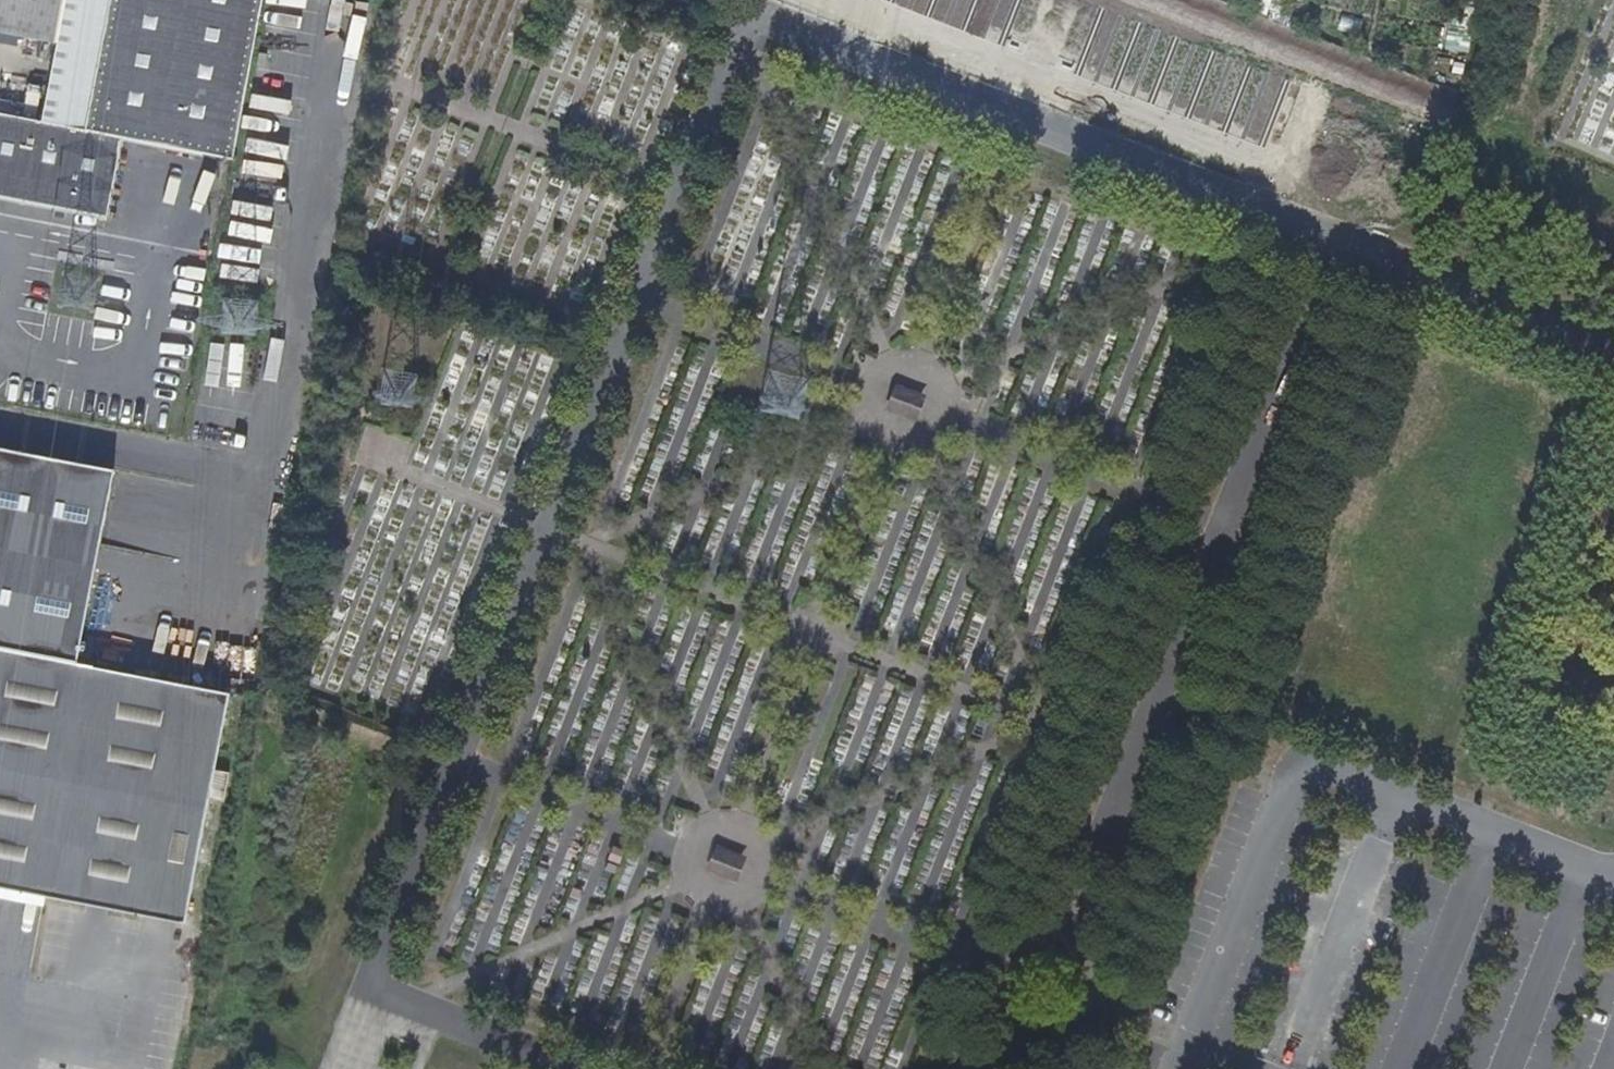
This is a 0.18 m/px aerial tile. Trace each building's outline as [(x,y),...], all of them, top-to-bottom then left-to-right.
[(264,0),(112,0),(87,129),(0,113),(0,194),(106,214),(122,135),(234,156),(264,0)] [(56,40),(63,0),(0,0),(0,29),(56,40)] [(894,382),(888,395),(914,409),(921,396),(894,382)] [(109,470),(0,449),(0,647),(70,660),(109,470)] [(139,674),(70,660),(0,647),(0,878),(48,887),(98,897),(139,674)] [(139,674),(98,897),(190,914),(230,693),(139,674)] [(732,881),(744,859),(715,844),(703,866),(732,881)]
